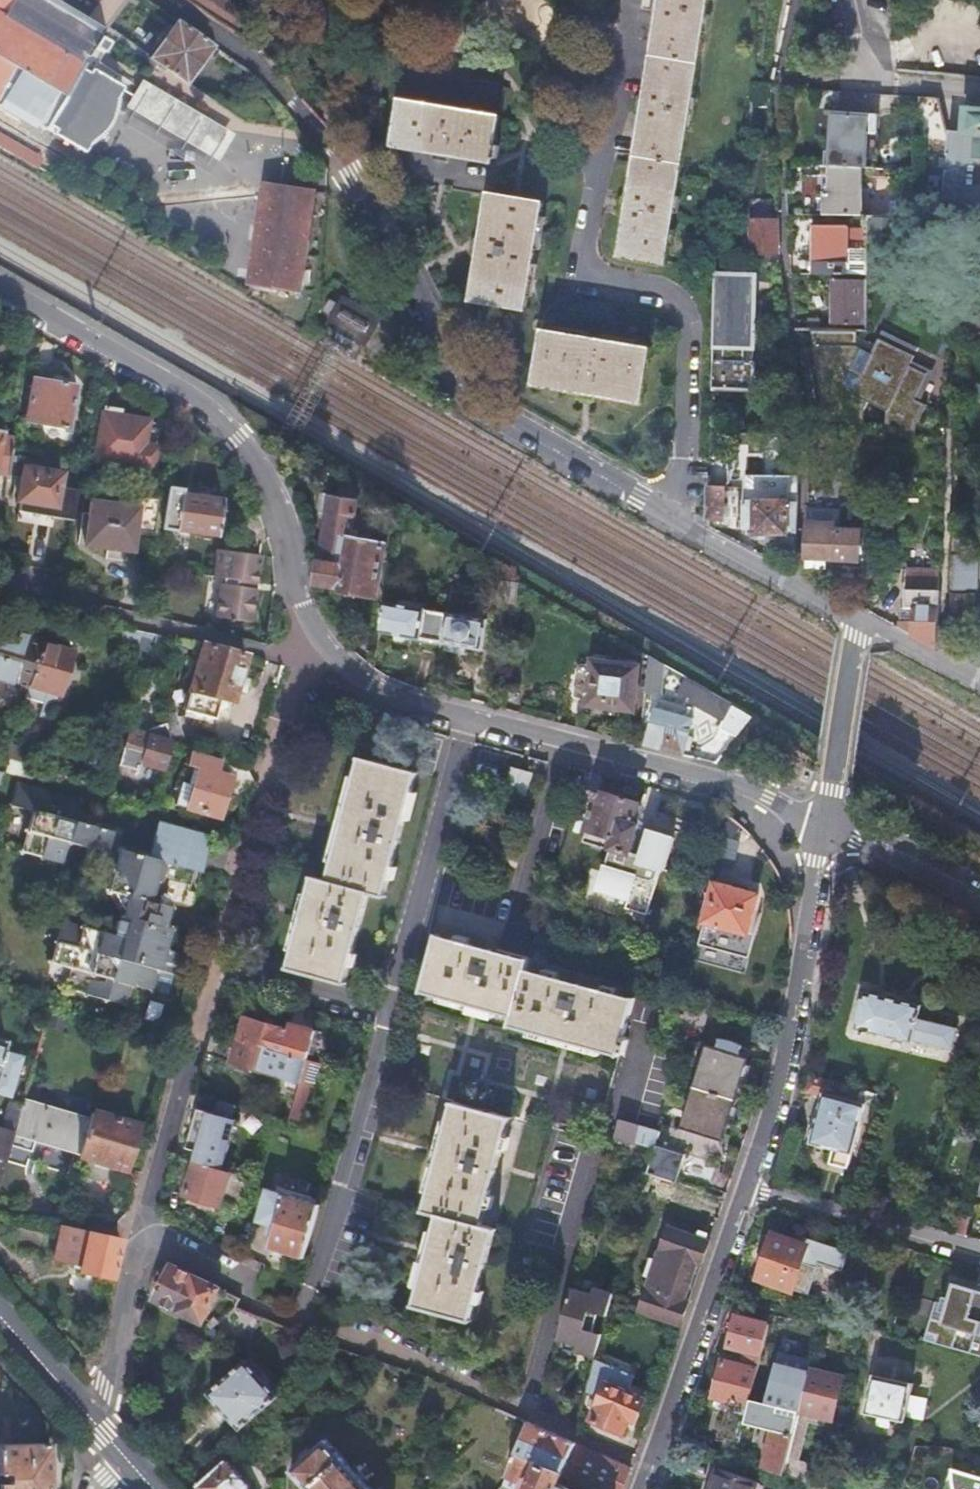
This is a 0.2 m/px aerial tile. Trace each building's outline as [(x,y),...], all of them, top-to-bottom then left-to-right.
[(2,104),(0,106),(0,107),(34,127),(36,124),(46,130),(78,77),(104,92),(111,82),(3,17),(13,0),(0,0),(0,103),(2,104)] [(235,34),(248,15),(225,0),(188,0),(187,2),(235,34)] [(618,256),(665,264),(704,0),(651,0),(649,10),(654,11),(642,95),(636,94),(634,112),(639,112),(627,197),(621,197),(618,214),(624,215),(618,256)] [(179,21),(152,59),(188,85),(215,47),(179,21)] [(304,140),(245,71),(217,95),(276,164),(304,140)] [(123,89),(111,82),(104,92),(78,77),(46,130),(85,154),(123,89)] [(122,114),(215,164),(234,129),(141,79),(122,114)] [(399,101),(392,149),(433,156),(433,161),(450,164),(452,158),(491,164),(493,158),(499,159),(502,138),(496,137),(499,116),(399,101)] [(970,101),(967,132),(979,133),(979,102),(970,101)] [(831,156),(831,169),(864,170),(868,170),(869,135),(878,135),(879,115),(832,113),(831,156)] [(28,159),(29,150),(19,144),(17,147),(0,137),(0,143),(28,159)] [(29,150),(28,159),(40,167),(44,159),(29,150)] [(861,217),(864,170),(831,169),(827,169),(824,215),(861,217)] [(317,190),(264,182),(248,283),(301,292),(317,190)] [(480,255),(473,301),(529,310),(545,200),(490,190),(482,238),(477,236),(474,254),(480,255)] [(777,225),(752,227),(753,255),(778,253),(777,225)] [(868,278),(868,260),(850,258),(851,228),(815,226),(812,275),(868,278)] [(712,390),(756,391),(760,270),(715,268),(712,390)] [(837,279),(835,324),(861,325),(863,281),(837,279)] [(347,295),(332,322),(368,343),(384,316),(347,295)] [(543,329),(534,387),(580,394),(578,400),(596,403),(597,396),(642,403),(651,347),(543,329)] [(913,364),(912,366),(927,372),(915,398),(924,402),(936,375),(913,364)] [(36,379),(29,422),(70,429),(78,387),(36,379)] [(826,407),(827,385),(810,385),(809,408),(826,407)] [(921,409),(920,426),(936,427),(937,410),(921,409)] [(105,410),(96,461),(153,471),(157,449),(146,447),(150,423),(122,418),(123,413),(105,410)] [(14,439),(3,437),(4,433),(0,432),(0,487),(4,488),(6,476),(8,476),(12,452),(14,439)] [(22,468),(17,500),(55,507),(60,475),(22,468)] [(727,489),(710,488),(709,521),(726,522),(727,489)] [(170,491),(165,531),(219,541),(225,504),(184,497),(184,494),(170,491)] [(797,535),(799,500),(790,499),(790,496),(746,493),(744,525),(756,525),(755,532),(797,535)] [(360,512),(363,501),(328,494),(324,516),(329,517),(322,563),(350,568),(360,512)] [(156,539),(161,503),(140,499),(138,511),(92,503),(86,545),(132,552),(135,535),(156,539)] [(841,511),(808,510),(807,530),(806,560),(827,561),(861,562),(862,556),(867,557),(872,552),(872,543),(868,538),(863,538),(863,533),(840,532),(841,511)] [(377,516),(360,512),(350,568),(322,563),(319,583),(345,589),(344,592),(377,597),(386,541),(372,537),(377,516)] [(216,555),(212,581),(224,583),(223,589),(220,589),(214,621),(249,628),(257,582),(258,574),(257,568),(257,567),(256,565),(256,564),(256,562),(255,561),(240,558),(239,559),(216,555)] [(806,560),(805,570),(827,571),(827,561),(806,560)] [(913,635),(935,647),(938,584),(934,580),(925,580),(920,583),(920,588),(905,587),(905,609),(913,609),(913,635)] [(966,594),(950,593),(949,615),(964,615),(966,594)] [(449,616),(386,602),(380,634),(420,641),(421,639),(443,644),(443,643),(449,616)] [(490,621),(449,613),(449,616),(443,643),(447,643),(445,649),(457,652),(457,645),(484,650),(490,621)] [(43,644),(0,631),(0,682),(28,691),(42,646),(43,644)] [(156,637),(134,632),(130,641),(135,647),(131,662),(147,666),(156,637)] [(165,671),(173,642),(156,637),(147,666),(157,669),(165,671)] [(28,691),(26,699),(43,704),(40,713),(54,717),(73,656),(42,646),(28,691)] [(247,660),(204,649),(187,713),(216,720),(222,700),(234,703),(237,692),(247,695),(251,682),(241,679),(247,660)] [(651,656),(646,693),(661,695),(665,664),(651,656)] [(593,661),(588,705),(634,711),(638,667),(593,661)] [(735,707),(687,680),(681,691),(694,698),(692,702),(726,721),(735,707)] [(645,745),(684,755),(696,717),(656,707),(645,745)] [(172,715),(162,719),(169,738),(179,734),(172,715)] [(147,736),(126,730),(116,760),(137,766),(165,774),(172,746),(172,745),(146,737),(147,736)] [(11,748),(7,762),(26,767),(30,754),(11,748)] [(216,778),(221,762),(194,754),(189,770),(194,771),(199,772),(187,812),(220,821),(231,782),(216,778)] [(137,766),(116,760),(112,779),(132,785),(137,766)] [(314,880),(290,972),(346,987),(371,895),(386,899),(419,775),(363,760),(331,885),(314,880)] [(176,809),(187,812),(199,772),(194,771),(189,787),(183,785),(176,809)] [(515,772),(508,794),(529,800),(534,777),(515,772)] [(110,792),(106,810),(113,813),(117,794),(110,792)] [(18,794),(11,816),(32,821),(22,861),(63,873),(69,851),(117,866),(108,899),(134,906),(122,946),(63,930),(51,972),(72,979),(68,995),(128,1012),(134,991),(155,997),(161,973),(178,978),(183,957),(168,952),(173,932),(166,930),(169,920),(172,908),(189,913),(208,843),(155,829),(147,858),(118,850),(120,842),(75,829),(80,810),(18,794)] [(651,836),(641,826),(636,825),(641,809),(600,797),(600,799),(597,798),(596,800),(598,801),(584,848),(613,857),(601,897),(630,906),(628,915),(649,921),(663,875),(666,877),(676,844),(651,836)] [(143,823),(146,810),(141,809),(138,821),(143,823)] [(727,835),(716,832),(708,859),(749,870),(757,841),(727,832),(727,835)] [(718,886),(707,924),(751,936),(760,899),(718,886)] [(439,937),(425,990),(514,1014),(511,1027),(619,1057),(635,999),(524,971),(527,961),(439,937)] [(867,989),(855,1027),(911,1045),(912,1042),(949,1053),(955,1033),(918,1021),(922,1007),(867,989)] [(249,1021),(242,1042),(307,1061),(309,1062),(318,1032),(295,1025),(292,1034),(249,1021)] [(711,1047),(701,1044),(677,1127),(721,1139),(746,1056),(737,1053),(740,1043),(736,1042),(731,1039),(726,1038),(721,1037),(716,1037),(714,1036),(711,1047)] [(307,1061),(242,1042),(235,1064),(303,1085),(290,1125),(306,1130),(326,1067),(309,1062),(307,1061)] [(10,1101),(22,1062),(5,1057),(9,1046),(0,1043),(0,1098),(10,1101)] [(824,1077),(810,1072),(805,1087),(820,1092),(806,1139),(833,1147),(829,1162),(847,1166),(866,1105),(875,1108),(878,1096),(824,1080),(824,1077)] [(90,1124),(23,1103),(21,1112),(10,1148),(33,1156),(35,1147),(79,1161),(90,1124)] [(236,1110),(216,1103),(212,1116),(200,1112),(188,1150),(198,1153),(195,1163),(198,1163),(218,1170),(221,1160),(224,1161),(236,1123),(233,1122),(236,1110)] [(438,1217),(415,1308),(470,1323),(495,1232),(481,1228),(508,1118),(453,1104),(425,1213),(438,1217)] [(10,1148),(21,1112),(10,1109),(2,1133),(0,1132),(0,1180),(10,1148)] [(90,1124),(79,1161),(123,1175),(136,1132),(92,1118),(90,1124)] [(656,1146),(659,1133),(622,1122),(617,1140),(654,1151),(656,1146)] [(713,1165),(656,1146),(654,1151),(647,1175),(704,1194),(713,1165)] [(232,1174),(198,1163),(187,1196),(221,1207),(232,1174)] [(250,1180),(237,1176),(230,1200),(243,1204),(250,1180)] [(302,1260),(319,1205),(269,1190),(258,1223),(276,1229),(269,1249),(302,1260)] [(960,1216),(954,1235),(967,1238),(973,1219),(960,1216)] [(639,1311),(681,1326),(689,1303),(684,1301),(697,1263),(702,1264),(709,1242),(668,1227),(639,1311)] [(121,1243),(58,1229),(51,1261),(83,1268),(81,1276),(113,1282),(121,1243)] [(773,1236),(759,1278),(809,1295),(818,1267),(801,1261),(806,1246),(773,1236)] [(218,1289),(173,1268),(158,1302),(202,1323),(218,1289)] [(952,1281),(941,1319),(931,1316),(925,1338),(979,1355),(979,1289),(952,1281)] [(569,1300),(554,1349),(578,1355),(586,1358),(597,1324),(604,1326),(610,1307),(611,1303),(591,1297),(588,1306),(569,1300)] [(235,1309),(217,1326),(231,1340),(249,1323),(235,1309)] [(746,1354),(744,1362),(758,1367),(768,1327),(736,1319),(728,1350),(746,1354)] [(808,1369),(813,1350),(803,1347),(798,1368),(776,1362),(768,1394),(795,1401),(792,1414),(797,1415),(808,1369)] [(586,1358),(578,1355),(576,1362),(592,1367),(594,1361),(586,1358)] [(592,1370),(585,1395),(601,1401),(593,1426),(625,1437),(631,1420),(635,1422),(644,1400),(628,1394),(634,1376),(594,1361),(592,1367),(592,1370)] [(245,1362),(209,1394),(241,1429),(277,1397),(245,1362)] [(758,1367),(744,1362),(742,1369),(720,1364),(711,1401),(714,1402),(711,1413),(728,1418),(722,1441),(739,1445),(739,1444),(743,1428),(748,1409),(749,1404),(758,1367)] [(808,1369),(797,1415),(828,1423),(840,1379),(808,1369)] [(910,1394),(912,1386),(870,1376),(860,1414),(875,1418),(873,1424),(890,1429),(892,1421),(903,1424),(904,1418),(910,1394)] [(910,1394),(904,1418),(922,1422),(928,1399),(910,1394)] [(762,1469),(781,1476),(783,1468),(791,1437),(797,1415),(792,1414),(774,1410),(770,1409),(767,1408),(749,1404),(748,1409),(743,1428),(762,1432),(771,1434),(762,1469)] [(527,1422),(498,1487),(503,1488),(570,1488),(556,1483),(559,1475),(590,1488),(622,1488),(626,1478),(630,1470),(538,1427),(527,1422)] [(289,1471),(305,1488),(368,1488),(324,1440),(289,1471)] [(0,1443),(0,1470),(6,1470),(8,1481),(0,1482),(0,1488),(47,1488),(46,1441),(0,1443)] [(195,1486),(198,1488),(246,1488),(246,1486),(223,1461),(195,1486)] [(950,1466),(954,1488),(979,1488),(979,1475),(950,1466)] [(783,1468),(781,1476),(804,1483),(806,1476),(783,1468)] [(709,1488),(755,1488),(756,1485),(716,1470),(709,1488)]
